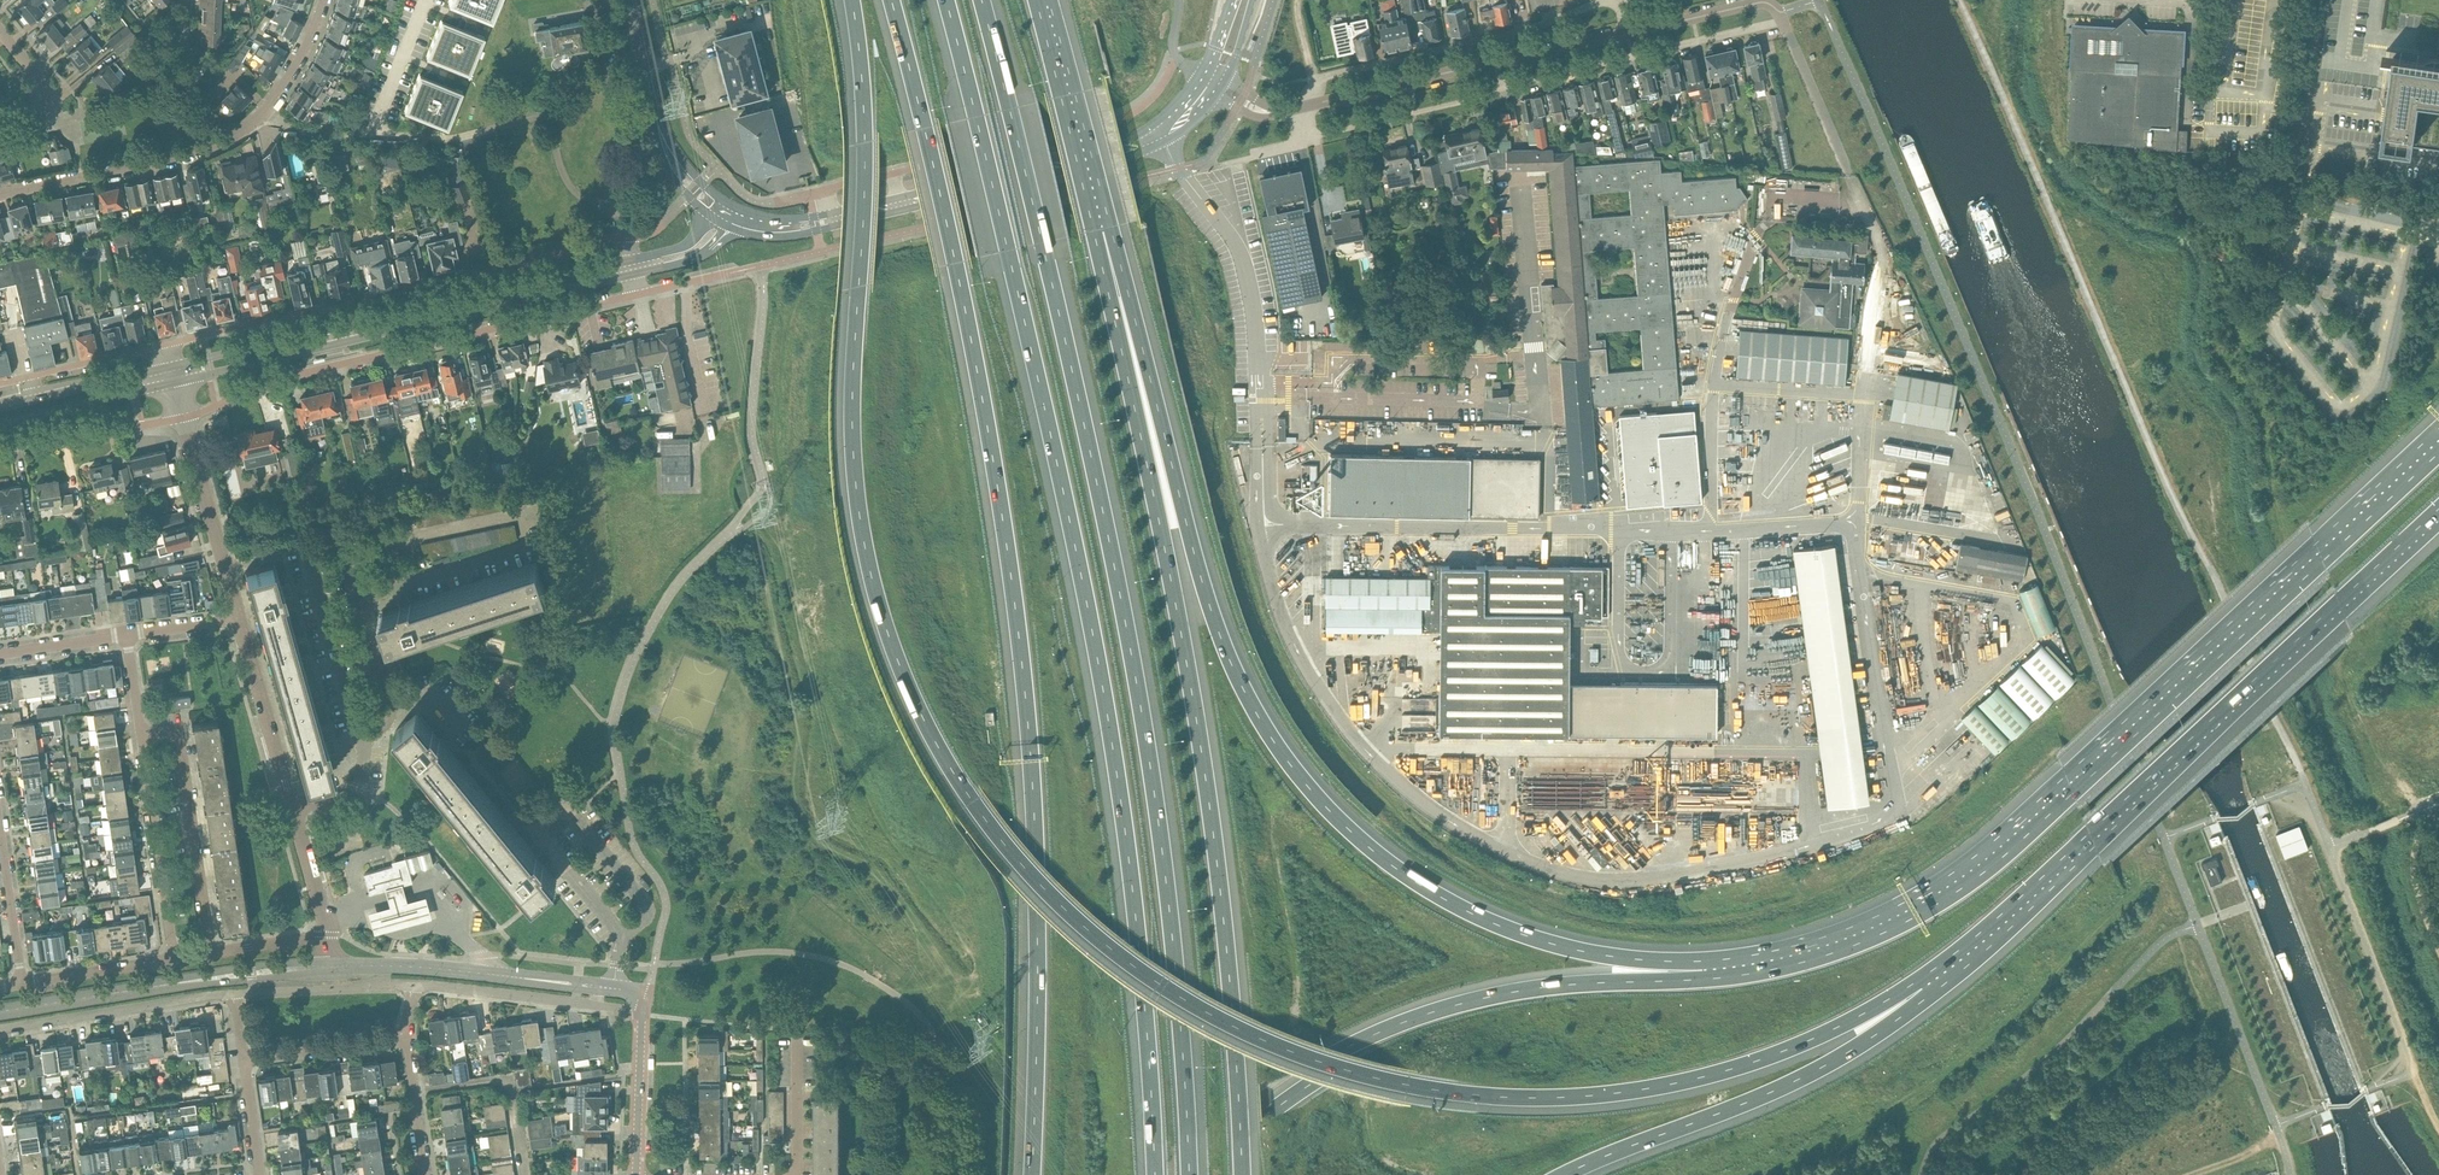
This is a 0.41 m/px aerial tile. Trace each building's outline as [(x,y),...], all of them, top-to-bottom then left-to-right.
[(17,6),(30,22),(49,7),(42,0),(25,0),(17,6)] [(51,5),(57,12),(69,3),(68,1),(69,0),(57,0),(54,2),(51,4),(51,5)] [(147,24),(166,8),(162,4),(167,0),(149,0),(153,5),(156,2),(159,6),(143,20),(147,24)] [(202,14),(220,15),(221,1),(199,0),(199,8),(202,8),(202,14)] [(296,9),(300,0),(274,0),(296,9)] [(335,8),(358,15),(362,3),(352,0),(336,0),(335,2),(337,2),(335,8)] [(386,11),(393,13),(397,0),(392,0),(390,7),(387,6),(386,11)] [(448,3),(491,20),(500,0),(449,0),(448,3)] [(1405,14),(1412,12),(1410,0),(1401,0),(1405,14)] [(1482,19),(1494,15),(1496,25),(1512,22),(1507,0),(1477,0),(1482,19)] [(1420,29),(1423,28),(1426,40),(1431,39),(1432,40),(1436,40),(1436,38),(1441,37),(1439,29),(1440,29),(1439,27),(1438,27),(1434,10),(1427,12),(1425,2),(1416,4),(1420,20),(1418,21),(1420,29)] [(293,11),(279,4),(272,19),(286,26),(282,33),(295,40),(303,24),(290,17),(293,11)] [(748,22),(753,21),(749,7),(745,8),(748,22)] [(1396,8),(1390,9),(1399,48),(1412,45),(1405,16),(1398,18),(1396,8)] [(1452,35),(1470,31),(1464,8),(1446,12),(1452,35)] [(1399,48),(1390,9),(1383,11),(1386,21),(1379,22),(1385,51),(1399,48)] [(328,22),(352,31),(356,19),(334,11),(332,16),(331,16),(328,22)] [(198,28),(219,29),(220,15),(202,14),(202,21),(199,21),(198,28)] [(257,33),(262,36),(265,31),(264,30),(271,18),(265,14),(253,31),(257,33)] [(59,17),(52,23),(51,22),(39,33),(51,48),(64,37),(57,29),(64,24),(59,17)] [(1347,23),(1333,26),(1339,54),(1337,54),(1337,55),(1354,52),(1353,51),(1356,50),(1358,56),(1358,57),(1375,53),(1375,52),(1371,34),(1370,34),(1367,19),(1351,23),(1347,24),(1347,23)] [(469,75),(485,37),(441,20),(426,57),(469,75)] [(2184,31),(2137,29),(2130,20),(2121,28),(2075,25),(2068,138),(2187,151),(2188,129),(2178,128),(2184,31)] [(586,47),(582,21),(549,27),(548,24),(543,25),(542,22),(534,23),(536,38),(540,37),(541,44),(542,44),(544,55),(586,47)] [(328,28),(326,34),(348,42),(352,31),(328,22),(327,28),(328,28)] [(81,23),(71,31),(76,38),(86,30),(81,23)] [(114,49),(133,33),(126,24),(106,40),(114,49)] [(219,29),(198,28),(198,35),(201,35),(201,42),(219,43),(219,29)] [(735,98),(765,90),(749,30),(719,38),(726,65),(727,65),(727,64),(728,64),(730,71),(729,71),(728,71),(735,98)] [(71,50),(67,53),(79,67),(102,48),(91,35),(90,35),(86,31),(68,46),(71,50)] [(139,40),(133,33),(114,49),(119,56),(139,40)] [(278,46),(274,43),(262,36),(257,33),(253,40),(259,43),(254,52),(265,58),(258,69),(273,78),(285,57),(275,51),(278,46)] [(318,48),(341,59),(346,47),(325,37),(322,42),(321,42),(318,48)] [(1757,42),(1755,41),(1751,42),(1750,44),(1744,45),(1748,63),(1750,62),(1756,89),(1765,87),(1763,78),(1766,77),(1762,60),(1763,60),(1759,42),(1757,42)] [(1731,47),(1727,47),(1726,49),(1720,51),(1730,92),(1736,91),(1734,83),(1731,69),(1739,67),(1735,47),(1733,48),(1731,47)] [(317,54),(314,59),(336,69),(341,59),(318,48),(315,53),(317,54)] [(1720,51),(1714,52),(1712,51),(1708,52),(1707,54),(1705,54),(1710,74),(1718,72),(1721,86),(1722,86),(1725,102),(1732,101),(1730,92),(1720,51)] [(1683,57),(1688,80),(1686,80),(1688,91),(1705,87),(1697,54),(1683,57)] [(2381,141),(2413,145),(2438,149),(2438,57),(2435,57),(2434,57),(2433,57),(2431,57),(2430,57),(2429,58),(2427,58),(2426,59),(2424,60),(2419,60),(2393,57),(2389,89),(2381,141)] [(1666,78),(1661,79),(1669,114),(1679,112),(1674,91),(1687,88),(1683,74),(1680,75),(1677,62),(1674,59),(1669,60),(1668,64),(1662,65),(1666,78)] [(114,61),(108,66),(107,64),(93,76),(106,92),(114,85),(120,80),(114,73),(120,67),(114,61)] [(305,72),(327,85),(334,74),(313,62),(310,67),(308,66),(305,72)] [(376,69),(375,68),(368,64),(365,70),(373,75),(376,69)] [(1651,67),(1649,65),(1645,66),(1644,69),(1637,70),(1641,86),(1639,86),(1642,98),(1650,96),(1651,100),(1659,99),(1657,89),(1658,89),(1653,67),(1651,67)] [(1641,98),(1636,99),(1629,72),(1623,74),(1622,71),(1617,72),(1617,75),(1615,75),(1625,113),(1643,109),(1641,98)] [(304,78),(301,83),(321,95),(320,97),(323,98),(326,92),(324,91),(327,85),(305,72),(302,77),(304,78)] [(361,86),(366,88),(367,89),(373,76),(367,73),(361,86)] [(463,91),(419,74),(404,111),(447,129),(463,91)] [(1602,79),(1598,80),(1598,82),(1607,118),(1616,151),(1623,149),(1614,116),(1609,96),(1617,94),(1614,84),(1613,84),(1612,76),(1610,77),(1609,74),(1604,76),(1604,78),(1602,79)] [(1604,115),(1601,102),(1599,103),(1593,81),(1588,82),(1585,80),(1582,81),(1581,84),(1579,84),(1586,112),(1594,110),(1595,117),(1604,115)] [(1569,87),(1563,88),(1570,118),(1576,116),(1574,105),(1581,104),(1577,85),(1575,85),(1574,83),(1569,84),(1569,87)] [(236,84),(222,98),(226,102),(223,105),(222,108),(223,110),(227,114),(229,114),(232,113),(235,110),(237,111),(250,97),(236,84)] [(114,85),(106,92),(112,98),(120,92),(114,85)] [(323,98),(320,97),(319,98),(299,85),(296,90),(294,89),(291,95),(312,109),(315,105),(318,106),(323,98)] [(1554,124),(1569,120),(1560,89),(1555,90),(1552,88),(1549,89),(1548,92),(1546,92),(1554,124)] [(1536,95),(1530,96),(1534,114),(1534,115),(1537,127),(1535,128),(1538,148),(1547,146),(1542,113),(1549,112),(1544,93),(1542,93),(1541,91),(1536,92),(1536,95)] [(1785,117),(1779,92),(1770,93),(1776,119),(1785,117)] [(306,119),(312,109),(291,95),(288,100),(289,101),(286,106),(306,119)] [(1706,121),(1716,119),(1712,101),(1702,103),(1706,121)] [(739,116),(754,172),(785,163),(770,108),(739,116)] [(199,113),(201,120),(207,118),(205,111),(199,113)] [(1649,121),(1654,146),(1671,142),(1665,117),(1649,121)] [(1454,162),(1486,155),(1480,128),(1445,135),(1445,133),(1435,135),(1451,203),(1464,201),(1460,187),(1458,187),(1454,170),(1456,170),(1454,162)] [(1776,133),(1782,169),(1793,167),(1786,132),(1776,133)] [(279,138),(276,138),(262,154),(267,173),(280,170),(282,175),(287,173),(279,138)] [(1650,138),(1631,142),(1632,147),(1634,155),(1654,155),(1650,138)] [(1596,152),(1592,139),(1574,141),(1576,150),(1576,151),(1596,152)] [(1574,140),(1566,141),(1568,151),(1576,150),(1574,141),(1574,140)] [(1407,144),(1383,150),(1387,165),(1385,165),(1388,181),(1389,186),(1402,183),(1415,180),(1412,168),(1421,166),(1419,157),(1412,158),(1412,159),(1411,160),(1407,144)] [(346,158),(343,145),(325,149),(328,163),(346,158)] [(14,177),(9,161),(15,160),(11,147),(0,151),(0,181),(14,177)] [(355,155),(371,157),(369,148),(353,147),(355,155)] [(62,148),(52,151),(56,163),(57,167),(66,164),(65,160),(66,160),(62,148)] [(1498,150),(1488,152),(1492,168),(1502,168),(1498,150)] [(1692,150),(1679,152),(1680,159),(1694,160),(1692,150)] [(220,163),(218,166),(220,175),(224,174),(227,187),(244,183),(246,192),(263,189),(258,169),(254,154),(245,156),(246,160),(236,162),(230,164),(229,161),(220,163)] [(379,160),(382,173),(399,169),(396,157),(377,155),(375,155),(376,161),(379,160)] [(465,182),(458,161),(448,160),(457,184),(451,186),(457,201),(470,196),(464,182),(465,182)] [(1423,165),(1427,184),(1443,181),(1439,162),(1423,165)] [(187,170),(189,181),(182,183),(186,198),(208,193),(206,183),(207,183),(206,181),(205,181),(202,167),(200,167),(198,166),(193,167),(192,169),(187,170)] [(1301,167),(1260,176),(1268,212),(1263,213),(1283,305),(1322,297),(1303,209),(1310,207),(1301,167)] [(177,173),(165,175),(172,209),(184,206),(181,194),(177,173)] [(327,173),(316,175),(318,183),(329,181),(327,173)] [(165,175),(153,178),(161,212),(172,209),(165,175)] [(148,179),(137,181),(142,204),(153,201),(148,179)] [(144,216),(142,204),(137,181),(125,184),(133,218),(144,216)] [(124,203),(120,185),(108,188),(112,206),(124,203)] [(100,208),(112,206),(108,188),(96,191),(100,208)] [(92,191),(79,194),(82,211),(95,209),(92,191)] [(68,213),(82,211),(79,194),(66,196),(68,213)] [(269,208),(294,203),(292,194),(267,200),(269,208)] [(61,197),(48,199),(51,217),(64,215),(61,197)] [(261,198),(254,200),(261,229),(268,228),(261,198)] [(37,219),(51,217),(48,199),(34,201),(37,219)] [(11,215),(4,217),(11,238),(18,236),(16,231),(32,227),(25,203),(9,208),(11,215)] [(1782,220),(1783,205),(1774,205),(1773,219),(1782,220)] [(228,237),(234,236),(228,206),(221,207),(228,237)] [(123,221),(116,222),(117,229),(132,226),(130,219),(127,208),(120,210),(123,221)] [(1325,235),(1327,245),(1325,248),(1336,246),(1335,242),(1343,240),(1342,237),(1352,235),(1352,238),(1364,236),(1359,210),(1347,212),(1348,216),(1331,220),(1334,233),(1325,235)] [(170,217),(169,211),(157,214),(160,227),(166,225),(165,221),(165,218),(170,217)] [(1497,215),(1490,216),(1491,222),(1490,223),(1489,223),(1489,224),(1489,225),(1490,226),(1490,227),(1491,227),(1492,233),(1498,233),(1497,215)] [(2,235),(4,240),(11,238),(4,217),(0,218),(0,236),(2,235)] [(425,231),(417,233),(420,244),(427,242),(433,270),(453,266),(452,261),(457,260),(454,244),(461,242),(456,220),(448,222),(451,235),(439,238),(434,229),(425,231)] [(102,225),(102,226),(104,232),(117,229),(116,222),(102,225)] [(102,226),(87,229),(90,237),(104,234),(104,232),(102,226)] [(254,227),(237,230),(239,239),(256,235),(254,227)] [(78,231),(72,232),(74,241),(90,237),(87,229),(78,231)] [(117,246),(128,244),(131,254),(138,252),(133,233),(126,234),(125,229),(113,232),(117,246)] [(337,255),(349,252),(344,229),(331,232),(337,255)] [(53,230),(40,234),(44,248),(57,244),(53,230)] [(65,230),(55,232),(59,245),(74,241),(72,232),(71,233),(70,230),(66,231),(65,230)] [(1800,325),(1852,328),(1855,283),(1867,284),(1870,235),(1792,231),(1790,253),(1832,256),(1830,287),(1802,286),(1800,325)] [(410,276),(417,274),(413,256),(419,255),(416,240),(409,242),(408,239),(394,243),(397,256),(395,256),(400,278),(401,278),(403,280),(409,278),(410,276)] [(384,240),(363,246),(350,249),(354,266),(367,263),(372,282),(374,281),(375,284),(383,282),(384,284),(392,282),(387,260),(389,260),(384,240)] [(237,246),(225,248),(229,263),(236,261),(235,254),(238,253),(237,246)] [(15,283),(25,324),(63,315),(62,309),(45,251),(0,261),(0,286),(15,283)] [(294,305),(297,304),(299,306),(302,305),(303,303),(310,301),(305,279),(313,277),(307,255),(298,257),(299,265),(301,265),(303,269),(287,273),(294,305)] [(350,264),(345,265),(345,267),(339,269),(337,259),(312,265),(315,277),(322,275),(322,273),(326,272),(330,295),(334,299),(340,297),(341,292),(347,290),(346,285),(350,284),(347,273),(352,271),(350,264)] [(260,269),(262,276),(257,277),(255,280),(245,283),(251,311),(253,311),(253,313),(261,311),(260,309),(269,307),(267,297),(272,296),(272,297),(282,295),(278,278),(284,277),(280,261),(259,266),(257,266),(258,269),(260,269)] [(201,301),(208,299),(205,287),(200,266),(192,268),(194,274),(196,282),(187,284),(190,297),(180,300),(186,326),(187,326),(189,327),(194,326),(196,324),(206,322),(201,301)] [(211,293),(212,299),(217,319),(218,319),(220,320),(223,319),(225,317),(232,316),(228,296),(234,295),(234,294),(231,280),(230,275),(217,277),(220,291),(211,293)] [(162,305),(153,307),(159,333),(161,332),(161,334),(167,333),(167,331),(175,329),(170,310),(177,308),(174,295),(170,277),(162,279),(167,296),(161,298),(162,305)] [(113,307),(121,305),(117,288),(108,290),(113,307)] [(121,305),(123,312),(123,313),(125,323),(127,329),(129,339),(130,339),(131,339),(131,340),(132,340),(132,341),(133,341),(134,341),(135,341),(136,341),(136,340),(137,340),(137,339),(138,338),(138,337),(137,337),(144,335),(141,322),(143,321),(142,314),(148,313),(145,300),(143,300),(121,305)] [(109,315),(99,318),(100,323),(106,348),(108,348),(110,349),(113,348),(114,346),(123,344),(118,324),(124,323),(122,312),(114,314),(109,315)] [(23,324),(34,369),(55,364),(49,341),(68,336),(63,315),(25,324),(23,324)] [(73,320),(66,322),(70,337),(76,335),(81,355),(89,353),(90,354),(94,354),(95,352),(96,351),(92,331),(91,331),(90,326),(89,321),(74,324),(73,320)] [(608,335),(611,330),(601,322),(597,326),(608,335)] [(675,338),(678,338),(675,328),(666,330),(667,332),(657,334),(658,336),(641,340),(641,338),(613,344),(613,347),(591,352),(599,387),(612,383),(610,373),(640,366),(639,364),(652,361),(653,366),(650,367),(651,367),(655,381),(663,379),(665,385),(656,387),(662,410),(691,403),(689,396),(691,393),(688,391),(687,385),(688,382),(685,380),(681,361),(683,358),(680,357),(678,350),(680,347),(677,345),(675,338)] [(1844,382),(1848,336),(1738,328),(1735,374),(1844,382)] [(1,376),(12,374),(6,351),(2,352),(0,342),(0,373),(1,376)] [(509,345),(508,345),(512,365),(513,365),(520,363),(521,371),(526,369),(525,362),(527,362),(522,342),(516,343),(514,342),(510,343),(509,345)] [(537,343),(528,345),(531,353),(536,352),(538,351),(538,342),(537,343)] [(503,367),(496,368),(496,370),(500,387),(507,385),(504,373),(514,370),(513,365),(512,365),(508,345),(498,348),(503,367)] [(470,355),(468,356),(473,376),(475,384),(492,381),(494,388),(500,387),(496,370),(490,371),(489,365),(486,366),(483,352),(477,354),(475,353),(471,354),(470,355)] [(537,365),(536,384),(548,381),(550,390),(559,388),(560,390),(563,392),(569,391),(571,388),(570,386),(581,383),(576,361),(559,365),(558,357),(545,360),(545,363),(537,365)] [(441,361),(440,364),(448,399),(471,394),(467,377),(460,378),(458,369),(455,370),(453,361),(448,362),(445,360),(441,361)] [(417,367),(408,369),(414,391),(415,391),(417,400),(439,395),(435,376),(428,378),(425,367),(418,369),(417,367)] [(397,385),(390,387),(393,402),(393,403),(398,402),(401,415),(419,411),(414,391),(408,369),(401,371),(401,373),(394,374),(397,385)] [(1898,372),(1890,418),(1950,429),(1958,383),(1898,372)] [(365,379),(370,401),(379,399),(380,405),(393,402),(390,387),(384,388),(381,377),(374,379),(373,377),(365,379)] [(372,409),(370,401),(365,379),(357,381),(357,383),(350,385),(353,396),(346,397),(351,419),(359,417),(358,413),(372,409)] [(526,381),(524,391),(529,392),(532,393),(534,383),(532,382),(526,381)] [(1509,398),(1508,388),(1492,390),(1493,399),(1509,398)] [(330,416),(344,413),(341,396),(334,398),(332,389),(324,391),(323,389),(315,391),(320,413),(329,411),(330,416)] [(320,413),(315,391),(309,392),(308,395),(301,397),(303,405),(296,407),(299,423),(300,423),(302,430),(315,427),(315,425),(323,423),(320,413)] [(1657,412),(1621,415),(1629,506),(1664,503),(1664,501),(1669,501),(1669,503),(1699,500),(1692,412),(1657,415),(1657,412)] [(239,447),(219,451),(222,463),(243,458),(242,456),(256,453),(258,465),(276,461),(273,449),(280,447),(276,428),(255,432),(238,436),(237,432),(236,433),(239,447)] [(342,433),(345,444),(351,442),(348,431),(342,433)] [(355,440),(357,449),(363,448),(360,439),(355,440)] [(665,456),(690,456),(690,439),(660,440),(661,456),(665,456)] [(164,450),(130,458),(133,472),(140,470),(144,491),(153,489),(152,486),(172,482),(169,472),(169,473),(167,464),(168,464),(164,450)] [(1346,454),(1345,512),(1539,516),(1540,458),(1346,454)] [(690,456),(665,456),(665,457),(666,490),(690,489),(690,456)] [(120,488),(124,487),(124,489),(126,488),(126,487),(129,486),(125,467),(116,470),(116,471),(112,472),(110,463),(101,465),(100,462),(92,464),(92,467),(89,467),(92,478),(90,478),(91,483),(93,483),(93,484),(94,484),(95,490),(106,488),(106,486),(115,484),(119,483),(120,488)] [(298,462),(286,464),(288,476),(300,473),(298,462)] [(451,478),(452,484),(461,482),(458,470),(451,471),(453,478),(451,478)] [(59,495),(57,480),(36,483),(37,490),(36,490),(38,506),(52,504),(53,512),(73,509),(70,494),(59,495)] [(167,487),(170,501),(180,499),(177,484),(167,487)] [(2,488),(0,488),(0,513),(3,513),(3,517),(24,514),(20,485),(9,487),(9,486),(2,488)] [(440,500),(438,490),(415,496),(417,506),(440,500)] [(501,495),(504,509),(511,508),(508,494),(501,495)] [(501,495),(494,497),(497,511),(504,509),(501,495)] [(494,497),(487,498),(490,512),(497,511),(494,497)] [(480,500),(483,514),(490,512),(487,498),(480,500)] [(480,500),(472,501),(475,515),(483,514),(480,500)] [(465,503),(468,517),(475,515),(472,501),(465,503)] [(465,503),(458,504),(461,518),(468,517),(465,503)] [(451,506),(454,520),(461,518),(458,504),(451,506)] [(451,506),(444,507),(447,521),(454,520),(451,506)] [(436,509),(439,523),(447,521),(444,507),(436,509)] [(436,509),(429,510),(432,524),(439,523),(436,509)] [(422,512),(425,526),(432,524),(429,510),(422,512)] [(90,545),(83,512),(72,514),(79,548),(90,545)] [(158,519),(160,527),(184,521),(182,512),(158,519)] [(341,521),(339,512),(324,515),(327,524),(341,521)] [(422,512),(415,513),(418,527),(425,526),(422,512)] [(129,529),(141,527),(139,516),(130,518),(127,521),(129,529)] [(145,520),(146,526),(157,523),(156,517),(145,520)] [(25,556),(37,554),(32,518),(23,519),(26,539),(23,539),(25,556)] [(508,526),(510,540),(518,538),(515,524),(508,526)] [(159,554),(137,559),(138,562),(138,565),(139,566),(139,567),(164,562),(165,561),(174,560),(172,551),(171,547),(191,542),(186,525),(162,532),(165,543),(156,545),(159,554)] [(508,526),(500,527),(503,541),(510,540),(508,526)] [(493,529),(496,543),(503,541),(500,527),(493,529)] [(493,529),(486,530),(489,544),(496,543),(493,529)] [(479,532),(482,546),(489,544),(486,530),(479,532)] [(479,532),(472,533),(475,547),(482,546),(479,532)] [(464,535),(467,549),(475,547),(472,533),(464,535)] [(1873,533),(1871,556),(1883,556),(1884,533),(1873,533)] [(464,535),(457,536),(460,550),(467,549),(464,535)] [(450,538),(453,552),(460,550),(457,536),(450,538)] [(450,538),(443,539),(446,553),(453,552),(450,538)] [(436,541),(439,555),(446,553),(443,539),(436,541)] [(1381,552),(1382,539),(1366,539),(1366,552),(1381,552)] [(436,541),(428,542),(431,556),(439,555),(436,541)] [(1793,547),(1828,807),(1869,801),(1834,541),(1793,547)] [(421,544),(424,555),(424,558),(431,556),(428,542),(421,544)] [(1884,558),(1906,563),(1909,548),(1888,543),(1884,558)] [(2027,555),(1960,543),(1955,568),(2023,581),(2027,555)] [(46,569),(45,563),(56,562),(56,556),(40,558),(42,570),(46,569)] [(197,559),(181,562),(182,570),(199,567),(197,559)] [(10,563),(11,569),(26,566),(26,560),(10,563)] [(178,562),(165,565),(166,574),(179,571),(178,562)] [(322,741),(306,687),(281,595),(278,585),(272,563),(245,571),(305,781),(331,773),(325,752),(322,741)] [(402,608),(381,615),(389,641),(545,590),(536,564),(412,605),(402,608)] [(157,575),(166,574),(165,565),(155,567),(157,575)] [(1326,576),(1326,606),(1422,606),(1421,631),(1440,631),(1440,733),(1717,736),(1717,730),(1717,683),(1672,683),(1657,683),(1636,683),(1624,682),(1620,682),(1620,694),(1569,693),(1569,682),(1569,622),(1585,622),(1585,615),(1608,615),(1608,567),(1428,565),(1428,577),(1326,576)] [(409,573),(407,566),(400,569),(402,575),(409,573)] [(97,568),(96,568),(96,574),(97,578),(100,598),(107,597),(106,594),(104,582),(104,577),(102,567),(97,568)] [(134,572),(133,567),(127,568),(129,579),(146,575),(144,569),(134,572)] [(75,585),(76,592),(79,612),(94,610),(92,599),(100,598),(97,578),(89,579),(90,583),(75,585)] [(182,579),(167,581),(169,591),(171,610),(177,609),(186,608),(186,607),(185,601),(195,600),(191,578),(182,579)] [(286,594),(283,583),(278,585),(281,595),(286,594)] [(1872,584),(1874,596),(1881,595),(1879,583),(1872,584)] [(2038,583),(2019,590),(2037,635),(2056,628),(2038,583)] [(79,612),(76,592),(75,585),(60,587),(61,594),(64,614),(79,612)] [(0,588),(0,594),(0,595),(15,593),(14,586),(0,588)] [(140,615),(137,595),(136,587),(121,589),(123,597),(126,617),(140,615)] [(31,599),(34,618),(48,616),(45,589),(30,592),(31,599)] [(51,589),(45,589),(48,616),(64,614),(61,594),(52,596),(51,589)] [(153,593),(156,613),(171,610),(168,591),(153,593)] [(20,593),(14,594),(18,621),(34,618),(31,599),(21,600),(20,593)] [(137,595),(140,615),(156,613),(153,593),(137,595)] [(18,621),(14,594),(0,596),(0,598),(1,603),(4,623),(18,621)] [(110,619),(126,617),(123,597),(107,600),(110,619)] [(411,600),(400,603),(402,608),(412,605),(411,600)] [(2055,698),(2074,680),(2041,644),(2022,662),(2055,698)] [(100,683),(115,681),(116,686),(123,685),(120,665),(113,666),(112,659),(102,660),(103,663),(98,664),(100,683)] [(82,666),(85,686),(100,683),(98,664),(82,666)] [(2000,683),(2033,718),(2052,700),(2019,664),(2000,683)] [(70,688),(71,696),(86,694),(85,686),(82,666),(67,668),(70,688)] [(70,688),(67,668),(52,671),(55,690),(70,688)] [(55,690),(52,671),(38,673),(40,692),(55,690)] [(504,698),(519,689),(510,671),(494,679),(504,698)] [(23,675),(26,694),(40,692),(38,673),(23,675)] [(26,694),(23,675),(8,677),(11,697),(12,706),(16,705),(18,703),(17,696),(26,694)] [(11,697),(8,677),(0,678),(0,698),(11,697)] [(1978,703),(2011,739),(2030,721),(1997,685),(1978,703)] [(175,707),(191,705),(190,695),(173,698),(175,707)] [(118,696),(102,699),(103,707),(119,705),(118,696)] [(102,699),(88,701),(89,709),(103,707),(102,699)] [(1961,718),(1995,754),(2009,741),(1975,705),(1961,718)] [(93,713),(95,728),(114,726),(112,710),(93,713)] [(985,712),(987,724),(995,723),(994,711),(985,712)] [(13,712),(0,713),(0,722),(14,720),(13,712)] [(395,731),(417,756),(534,899),(555,882),(541,864),(545,861),(539,853),(534,856),(438,739),(431,730),(417,713),(395,731)] [(191,724),(221,929),(221,930),(247,926),(217,721),(191,724)] [(1430,729),(1429,721),(1403,722),(1403,729),(1430,729)] [(16,735),(17,740),(35,737),(33,722),(12,725),(14,735),(16,735)] [(95,728),(89,729),(91,744),(98,743),(117,741),(114,726),(95,728)] [(435,727),(431,730),(438,739),(442,735),(435,727)] [(73,732),(67,733),(69,748),(77,746),(76,738),(74,738),(73,734),(73,732)] [(15,746),(17,755),(37,752),(35,737),(17,740),(18,745),(15,746)] [(330,750),(327,740),(322,741),(325,752),(330,750)] [(100,758),(119,756),(117,741),(98,743),(100,758)] [(21,770),(40,767),(48,766),(46,751),(37,752),(17,755),(18,765),(20,764),(21,770)] [(102,773),(121,770),(119,756),(100,758),(102,773)] [(20,776),(21,786),(42,783),(40,767),(21,770),(22,776),(20,776)] [(104,788),(123,785),(121,770),(102,773),(96,774),(96,775),(97,774),(98,783),(92,784),(93,790),(104,788)] [(42,783),(21,786),(23,795),(25,795),(26,800),(44,797),(50,796),(50,795),(48,782),(42,783)] [(106,803),(125,800),(123,785),(104,788),(106,803)] [(1458,815),(1466,801),(1446,790),(1438,804),(1458,815)] [(70,793),(63,794),(65,803),(72,802),(70,793)] [(24,806),(26,815),(46,812),(44,797),(26,800),(26,805),(24,806)] [(108,818),(128,815),(125,800),(106,803),(108,818)] [(73,818),(72,809),(63,810),(64,820),(73,818)] [(30,830),(48,827),(46,812),(26,815),(27,825),(29,824),(30,830)] [(111,833),(130,830),(128,815),(108,818),(111,833)] [(88,821),(80,822),(81,829),(81,834),(90,833),(88,821)] [(2286,857),(2309,848),(2300,825),(2277,834),(2286,857)] [(29,836),(30,845),(51,842),(48,827),(30,830),(31,836),(29,836)] [(130,830),(111,833),(113,848),(132,845),(130,830)] [(1536,843),(1545,852),(1555,844),(1565,855),(1571,849),(1577,856),(1582,851),(1572,841),(1567,846),(1559,837),(1554,842),(1546,834),(1536,843)] [(2210,838),(2213,845),(2221,842),(2219,835),(2210,838)] [(88,840),(82,840),(83,846),(84,852),(90,851),(97,850),(96,843),(88,844),(88,840)] [(51,842),(30,845),(31,855),(34,855),(34,860),(53,857),(53,856),(60,855),(58,841),(51,842)] [(1660,866),(1668,861),(1655,841),(1647,846),(1660,866)] [(113,848),(108,849),(110,864),(115,863),(134,860),(132,845),(113,848)] [(430,851),(406,857),(410,872),(434,865),(430,851)] [(34,875),(55,872),(53,857),(34,860),(35,865),(33,866),(34,875)] [(393,865),(386,867),(365,873),(370,893),(413,882),(410,872),(406,857),(392,861),(393,865)] [(2217,865),(2219,864),(2217,857),(2202,863),(2204,869),(2205,869),(2211,885),(2223,881),(2217,865)] [(134,860),(115,863),(117,878),(136,875),(134,860)] [(38,884),(39,890),(57,887),(65,886),(62,871),(55,872),(34,875),(36,885),(38,884)] [(117,878),(109,879),(111,894),(139,890),(136,875),(117,878)] [(369,911),(375,932),(433,917),(427,895),(409,900),(404,882),(386,887),(391,905),(369,911)] [(59,902),(57,887),(39,890),(39,895),(37,895),(39,905),(59,902)] [(133,896),(134,901),(134,903),(150,901),(149,894),(133,896)] [(151,909),(150,901),(134,903),(135,911),(151,909)] [(136,914),(136,918),(152,916),(151,909),(135,911),(136,914)] [(136,914),(121,916),(122,922),(125,944),(125,947),(135,946),(135,943),(140,942),(140,940),(149,938),(147,924),(153,923),(153,922),(152,916),(136,918),(136,914)] [(122,922),(107,924),(110,946),(125,944),(122,922)] [(107,924),(92,926),(95,948),(110,946),(107,924)] [(79,951),(95,948),(92,926),(69,930),(71,945),(78,944),(79,951)] [(50,955),(47,933),(32,935),(31,930),(24,931),(27,949),(33,948),(34,957),(40,956),(41,959),(50,957),(50,955)] [(69,930),(47,933),(50,955),(65,953),(64,946),(71,945),(69,930)] [(460,1012),(460,1015),(465,1043),(479,1040),(481,1055),(490,1054),(486,1033),(479,1034),(476,1012),(469,1013),(469,1011),(460,1012)] [(445,1017),(448,1039),(450,1049),(457,1048),(455,1041),(463,1040),(464,1043),(465,1043),(460,1015),(445,1017)] [(443,1043),(443,1040),(448,1039),(445,1017),(429,1020),(433,1044),(443,1043)] [(538,1020),(532,1021),(531,1018),(522,1020),(522,1022),(526,1045),(541,1042),(542,1042),(541,1041),(538,1020)] [(199,1022),(189,1023),(190,1026),(193,1048),(194,1057),(209,1055),(209,1053),(208,1046),(223,1043),(222,1036),(207,1038),(205,1024),(199,1025),(199,1022)] [(507,1025),(510,1047),(511,1053),(518,1052),(517,1046),(526,1045),(522,1022),(507,1025)] [(496,1049),(510,1047),(507,1025),(492,1027),(492,1032),(486,1033),(490,1054),(496,1053),(496,1049)] [(175,1035),(168,1036),(171,1056),(179,1055),(185,1054),(184,1049),(193,1048),(190,1026),(174,1028),(175,1035)] [(613,1053),(610,1035),(602,1036),(600,1027),(585,1030),(589,1057),(613,1053)] [(700,1050),(719,1050),(728,1050),(728,1030),(719,1029),(719,1034),(700,1034),(700,1050)] [(131,1041),(124,1042),(127,1062),(149,1059),(149,1057),(145,1032),(145,1030),(136,1031),(136,1033),(130,1034),(131,1041)] [(161,1030),(145,1032),(149,1057),(158,1056),(157,1053),(160,1053),(161,1058),(171,1056),(168,1036),(162,1037),(161,1030)] [(585,1030),(570,1032),(574,1059),(589,1057),(585,1030)] [(552,1061),(553,1069),(560,1067),(559,1058),(567,1057),(568,1060),(574,1059),(570,1032),(554,1035),(555,1039),(549,1040),(552,1061)] [(116,1036),(100,1038),(105,1068),(105,1069),(120,1067),(119,1063),(127,1062),(124,1042),(117,1043),(116,1036)] [(86,1047),(79,1048),(82,1069),(89,1068),(89,1062),(94,1062),(95,1069),(105,1068),(100,1038),(85,1040),(86,1047)] [(544,1062),(552,1061),(549,1040),(541,1041),(542,1042),(541,1042),(544,1062)] [(74,1070),(82,1069),(79,1048),(72,1049),(71,1042),(56,1045),(59,1066),(74,1064),(74,1070)] [(224,1050),(223,1043),(208,1046),(209,1053),(224,1050)] [(41,1053),(34,1054),(37,1075),(45,1074),(45,1076),(60,1074),(59,1066),(56,1045),(40,1047),(41,1053)] [(14,1073),(11,1051),(11,1048),(1,1049),(1,1052),(0,1052),(0,1086),(7,1085),(5,1074),(14,1073)] [(24,1077),(37,1075),(34,1054),(27,1055),(27,1049),(11,1051),(14,1073),(23,1071),(24,1077)] [(209,1055),(210,1060),(225,1058),(224,1050),(209,1053),(209,1055)] [(700,1065),(720,1065),(719,1050),(700,1050),(700,1065)] [(225,1058),(210,1060),(211,1067),(226,1065),(225,1058)] [(395,1059),(380,1061),(383,1083),(398,1081),(395,1059)] [(380,1061),(365,1063),(368,1085),(383,1083),(380,1061)] [(452,1064),(454,1073),(455,1080),(470,1078),(467,1062),(452,1064)] [(343,1073),(346,1093),(360,1091),(359,1086),(368,1085),(365,1063),(349,1065),(350,1072),(343,1073)] [(211,1067),(212,1074),(227,1071),(226,1065),(211,1067)] [(700,1080),(720,1080),(720,1065),(700,1065),(700,1080)] [(514,1069),(516,1078),(531,1076),(529,1066),(514,1069)] [(343,1073),(336,1074),(335,1067),(320,1069),(323,1091),(324,1100),(334,1098),(334,1095),(342,1093),(346,1093),(343,1073)] [(307,1094),(323,1091),(320,1069),(304,1072),(305,1078),(299,1079),(302,1099),(308,1098),(307,1094)] [(227,1071),(212,1074),(213,1081),(228,1079),(227,1071)] [(455,1080),(454,1073),(444,1074),(444,1071),(436,1072),(435,1071),(429,1073),(429,1078),(431,1078),(430,1084),(455,1080)] [(291,1074),(276,1076),(279,1098),(279,1101),(288,1099),(288,1101),(294,1100),(302,1099),(299,1079),(291,1080),(291,1074)] [(263,1100),(279,1098),(276,1076),(259,1078),(263,1100)] [(532,1085),(531,1076),(516,1078),(517,1087),(532,1085)] [(720,1080),(700,1080),(700,1095),(727,1095),(727,1080),(720,1080)] [(574,1110),(578,1110),(580,1110),(607,1110),(607,1095),(601,1095),(601,1081),(578,1084),(578,1095),(574,1095),(574,1110)] [(838,1091),(821,1091),(812,1091),(812,1092),(815,1092),(815,1174),(838,1174),(838,1091)] [(442,1107),(444,1123),(463,1120),(461,1105),(459,1105),(457,1094),(442,1096),(443,1107),(442,1107)] [(727,1095),(700,1095),(700,1110),(727,1110),(727,1095)] [(63,1096),(50,1098),(51,1106),(64,1105),(64,1102),(63,1096)] [(18,1099),(2,1101),(3,1110),(19,1108),(18,1102),(18,1100),(18,1099)] [(26,1099),(18,1100),(18,1102),(19,1108),(19,1111),(28,1110),(26,1099)] [(401,1102),(386,1104),(387,1111),(402,1109),(401,1102)] [(489,1105),(490,1112),(505,1110),(504,1103),(489,1105)] [(108,1104),(96,1105),(97,1113),(109,1111),(108,1104)] [(195,1104),(183,1106),(184,1114),(196,1112),(195,1104)] [(79,1114),(86,1113),(85,1105),(78,1106),(79,1114)] [(489,1105),(483,1106),(485,1117),(491,1116),(490,1112),(489,1105)] [(533,1105),(524,1106),(525,1116),(527,1115),(534,1115),(533,1105)] [(177,1107),(165,1109),(166,1117),(178,1115),(177,1107)] [(344,1107),(341,1108),(342,1116),(350,1115),(348,1107),(344,1107)] [(505,1110),(490,1112),(491,1116),(492,1119),(506,1117),(505,1110)] [(607,1110),(580,1110),(580,1133),(575,1133),(580,1133),(601,1133),(601,1126),(607,1126),(607,1110)] [(729,1125),(728,1110),(727,1110),(700,1110),(700,1125),(729,1125)] [(16,1119),(14,1119),(15,1129),(18,1129),(19,1135),(51,1130),(50,1123),(37,1125),(35,1117),(35,1116),(16,1119)] [(108,1125),(116,1124),(115,1116),(107,1117),(108,1125)] [(262,1119),(263,1129),(283,1126),(282,1116),(262,1119)] [(486,1128),(493,1127),(492,1119),(491,1116),(485,1117),(486,1128)] [(379,1133),(378,1127),(382,1126),(380,1117),(358,1120),(361,1135),(379,1133)] [(506,1117),(492,1119),(493,1127),(507,1125),(506,1117)] [(106,1124),(105,1118),(93,1119),(94,1125),(94,1126),(106,1124)] [(527,1120),(529,1130),(545,1127),(543,1118),(527,1120)] [(444,1123),(447,1138),(466,1135),(463,1120),(444,1123)] [(66,1121),(53,1122),(54,1130),(67,1128),(66,1121)] [(2322,1125),(2324,1132),(2333,1129),(2330,1122),(2322,1125)] [(229,1127),(214,1130),(217,1149),(226,1147),(227,1149),(232,1149),(232,1145),(241,1144),(238,1123),(229,1124),(229,1127)] [(566,1124),(555,1125),(556,1135),(570,1133),(570,1130),(567,1130),(566,1124)] [(729,1125),(700,1125),(701,1140),(727,1140),(729,1140),(729,1125)] [(529,1130),(530,1139),(546,1137),(545,1127),(529,1130)] [(54,1130),(51,1130),(52,1136),(61,1135),(63,1143),(69,1142),(67,1128),(54,1130)] [(298,1129),(278,1132),(281,1147),(300,1144),(298,1129)] [(16,1140),(17,1150),(40,1146),(38,1138),(52,1136),(51,1130),(19,1135),(19,1140),(16,1140)] [(202,1153),(207,1152),(207,1150),(217,1149),(214,1130),(199,1132),(202,1153)] [(153,1132),(138,1135),(139,1141),(142,1161),(148,1161),(147,1159),(157,1157),(154,1138),(153,1132)] [(199,1132),(184,1134),(187,1153),(196,1151),(197,1154),(202,1153),(199,1132)] [(361,1135),(363,1150),(381,1148),(379,1133),(361,1135)] [(508,1133),(494,1135),(495,1142),(509,1140),(508,1133)] [(585,1146),(585,1155),(607,1156),(607,1140),(601,1140),(601,1133),(580,1133),(575,1133),(575,1146),(585,1146)] [(172,1157),(177,1156),(177,1154),(187,1153),(184,1134),(169,1136),(172,1157)] [(346,1140),(346,1137),(346,1134),(336,1135),(332,1136),(333,1142),(346,1140)] [(127,1162),(136,1160),(137,1162),(142,1161),(139,1141),(138,1135),(123,1137),(123,1138),(124,1143),(127,1162)] [(466,1135),(447,1138),(449,1152),(468,1150),(474,1149),(473,1143),(467,1144),(466,1135)] [(496,1146),(495,1142),(494,1135),(487,1136),(489,1147),(496,1146)] [(157,1157),(166,1156),(167,1158),(172,1157),(169,1136),(154,1138),(157,1157)] [(546,1137),(530,1139),(531,1148),(547,1146),(546,1137)] [(112,1166),(117,1165),(117,1163),(127,1162),(124,1143),(123,1138),(108,1140),(109,1145),(112,1166)] [(94,1147),(97,1166),(106,1164),(107,1167),(112,1166),(109,1145),(108,1140),(108,1139),(93,1141),(94,1147)] [(510,1147),(509,1140),(495,1142),(496,1146),(496,1149),(510,1147)] [(728,1155),(727,1140),(701,1140),(701,1155),(720,1155),(728,1155)] [(281,1147),(283,1162),(302,1159),(300,1144),(281,1147)] [(23,1164),(42,1162),(49,1161),(55,1160),(54,1153),(41,1155),(40,1146),(17,1150),(19,1159),(22,1158),(23,1164)] [(491,1158),(497,1157),(496,1149),(496,1146),(489,1147),(491,1158)] [(87,1169),(87,1167),(97,1166),(94,1147),(79,1149),(82,1170),(87,1169)] [(510,1147),(496,1149),(497,1157),(512,1155),(510,1147)] [(355,1160),(356,1166),(365,1165),(383,1163),(381,1148),(363,1150),(364,1159),(355,1160)] [(449,1152),(451,1167),(470,1165),(468,1150),(449,1152)] [(343,1168),(341,1153),(335,1154),(337,1169),(343,1168)] [(607,1156),(585,1155),(578,1155),(578,1165),(585,1165),(585,1171),(579,1170),(579,1169),(577,1169),(577,1174),(598,1174),(598,1171),(607,1171),(607,1156)] [(302,1159),(283,1162),(285,1174),(297,1174),(313,1173),(319,1172),(318,1166),(312,1167),(310,1158),(302,1159)] [(55,1160),(49,1161),(50,1167),(61,1166),(60,1159),(55,1160)] [(42,1162),(23,1164),(24,1170),(20,1170),(21,1174),(44,1174),(42,1162)] [(499,1172),(514,1170),(513,1162),(498,1164),(499,1172)] [(383,1163),(365,1165),(366,1174),(385,1174),(383,1163)] [(470,1165),(451,1167),(452,1174),(479,1174),(477,1164),(470,1165)] [(492,1165),(493,1174),(500,1174),(499,1172),(498,1164),(492,1165)]
